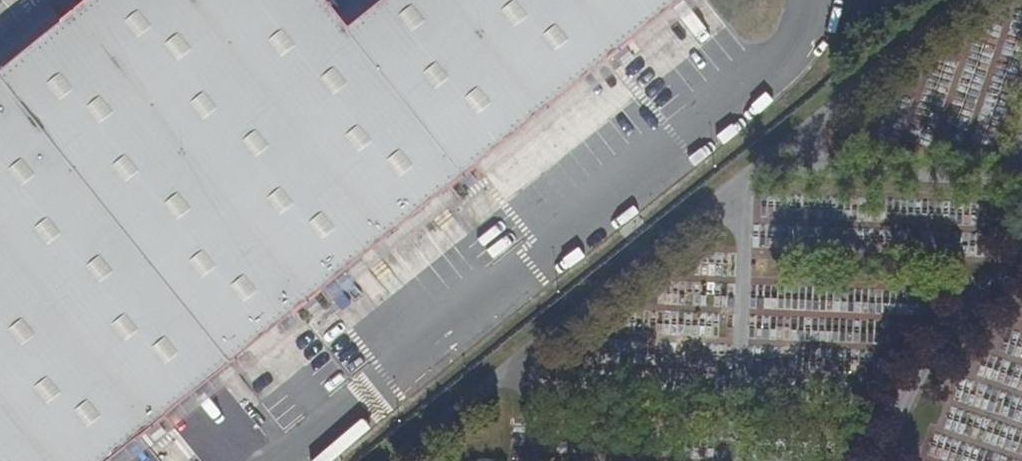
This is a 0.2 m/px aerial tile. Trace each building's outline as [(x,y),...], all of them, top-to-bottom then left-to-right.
[(677,0),(369,0),(347,17),(333,0),(77,0),(0,62),(0,460),(100,460),(677,0)]
